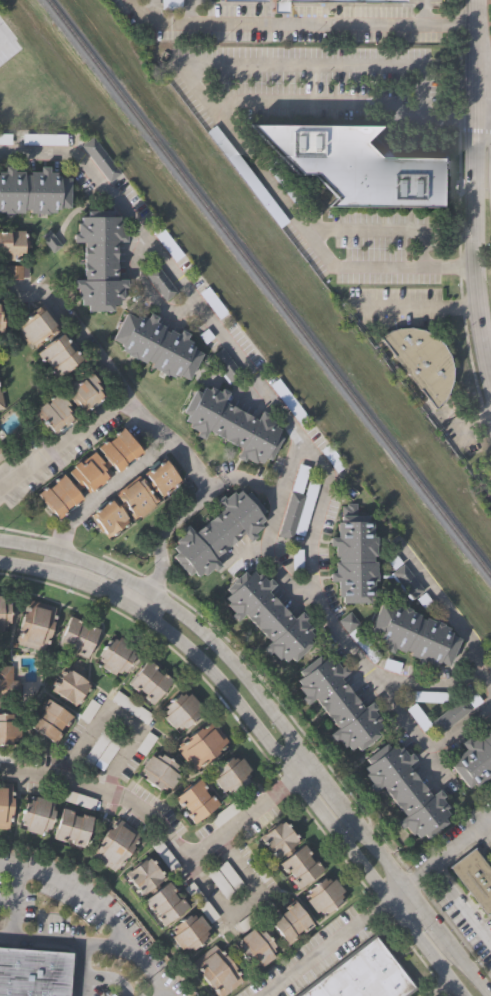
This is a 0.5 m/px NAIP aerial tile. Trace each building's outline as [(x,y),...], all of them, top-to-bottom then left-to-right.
[(271,11),(271,0),(272,0),(403,0),(403,1),(285,1),(285,11),(271,11)] [(205,131),(213,124),(286,220),(278,227),(205,131)] [(250,124),(377,126),(361,141),(376,157),(438,158),(437,205),(328,204),(336,197),(312,171),(296,170),(250,124)] [(12,143),(0,143),(0,132),(13,132),(12,143)] [(68,144),(24,144),(24,133),(68,132),(68,144)] [(82,146),(93,136),(121,173),(109,182),(82,146)] [(4,213),(0,212),(0,172),(4,172),(4,166),(13,167),(13,172),(24,172),(24,175),(30,175),(30,172),(41,172),(41,167),(49,167),(49,172),(57,172),(57,176),(60,175),(60,178),(70,178),(70,208),(59,208),(59,210),(56,210),(56,213),(40,214),(40,213),(30,213),(29,210),(23,210),(23,213),(4,213)] [(124,289),(121,289),(120,298),(117,298),(117,305),(111,305),(110,311),(85,311),(85,306),(80,306),(80,299),(76,299),(76,289),(71,289),(71,280),(81,281),(82,242),(71,242),(71,235),(75,235),(76,223),(79,223),(79,217),(85,217),(85,211),(110,212),(110,218),(117,218),(117,223),(120,223),(120,235),(124,235),(124,242),(113,242),(113,280),(124,280),(124,289)] [(163,231),(183,256),(174,263),(154,237),(163,231)] [(6,258),(0,258),(0,234),(6,234),(6,232),(22,232),(23,253),(18,253),(18,262),(6,262),(6,258)] [(5,278),(0,278),(0,268),(26,267),(27,278),(21,278),(21,279),(5,280),(5,278)] [(176,294),(164,302),(145,276),(156,268),(176,294)] [(207,288),(227,314),(219,321),(198,294),(207,288)] [(17,330),(19,329),(15,324),(21,319),(23,321),(38,309),(57,333),(52,337),(49,334),(38,343),(40,345),(35,349),(31,344),(29,346),(17,330)] [(179,333),(187,337),(184,341),(191,344),(190,346),(194,348),(193,351),(202,356),(187,382),(174,376),(172,379),(166,376),(165,377),(149,367),(150,365),(145,363),(143,366),(128,357),(128,356),(122,353),(124,349),(119,347),(120,346),(110,341),(126,314),(135,319),(137,315),(146,320),(148,316),(156,320),(154,324),(176,337),(179,333)] [(398,327),(410,327),(423,330),(435,336),(444,345),(449,355),(452,367),(452,380),(448,393),(444,398),(434,407),(381,337),(391,330),(398,327)] [(53,378),(47,371),(49,370),(43,362),(42,362),(35,354),(61,335),(66,342),(63,344),(70,352),(71,351),(78,360),(53,378)] [(61,391),(87,372),(105,398),(84,413),(82,410),(81,411),(78,407),(74,409),(61,391)] [(297,426),(267,387),(276,380),(306,419),(297,426)] [(225,394),(221,401),(252,420),(257,412),(266,417),(263,422),(273,428),(271,431),(276,434),(274,438),(279,441),(266,463),(261,460),(257,465),(252,462),(250,465),(241,459),(239,463),(232,459),(237,450),(204,431),(199,439),(192,435),(194,432),(185,426),(187,424),(181,421),(185,414),(180,411),(193,390),(198,393),(201,387),(206,390),(208,387),(218,393),(219,390),(225,394)] [(51,434),(38,416),(35,419),(32,414),(37,411),(35,408),(43,402),(45,404),(49,401),(47,399),(55,393),(69,411),(67,412),(72,418),(51,434)] [(51,515),(35,494),(44,487),(45,488),(52,482),(51,481),(61,474),(69,485),(73,482),(64,471),(91,451),(100,464),(104,460),(94,448),(104,441),(106,443),(112,438),(110,435),(120,427),(139,452),(113,471),(108,465),(103,469),(106,474),(80,493),(75,487),(72,489),(77,496),(51,515)] [(10,452),(0,460),(0,443),(2,441),(10,452)] [(334,472),(317,450),(326,443),(343,466),(334,472)] [(90,515),(111,500),(116,505),(119,502),(116,498),(140,481),(145,488),(149,485),(143,477),(164,462),(179,483),(159,498),(155,491),(149,495),(155,503),(132,520),(125,509),(121,512),(129,523),(107,539),(90,515)] [(298,494),(288,490),(296,463),(306,466),(298,494)] [(302,495),(306,480),(316,483),(301,536),(290,533),(302,495)] [(185,525),(192,533),(220,510),(213,501),(219,495),(222,498),(230,492),(232,495),(237,490),(241,495),(246,492),(262,511),(257,515),(262,520),(257,524),(259,527),(250,534),(252,537),(247,542),(241,534),(212,558),(218,566),(212,572),(209,568),(201,576),(198,573),(194,576),(191,572),(186,576),(170,556),(174,552),(170,547),(175,543),(173,541),(181,535),(178,531),(185,525)] [(298,494),(302,495),(290,533),(289,539),(275,535),(288,490),(298,494)] [(341,522),(342,508),(346,508),(346,505),(355,504),(355,515),(360,515),(360,523),(372,523),(372,539),(375,539),(375,559),(372,558),(372,564),(375,564),(375,583),(372,583),(372,598),(339,598),(338,583),(330,583),(330,575),(335,575),(335,565),(338,564),(338,559),(335,558),(335,547),(330,547),(330,540),(337,540),(337,522),(341,522)] [(389,549),(421,590),(406,601),(388,577),(377,577),(377,574),(386,574),(391,570),(380,556),(389,549)] [(297,610),(304,617),(300,621),(308,629),(306,632),(310,636),(306,639),(310,642),(292,661),(287,656),(282,661),(279,657),(276,660),(267,651),(265,654),(259,648),(266,640),(242,614),(234,621),(229,615),(232,612),(224,604),(227,603),(222,598),(227,592),(224,589),(241,572),(245,576),(250,571),(254,575),(256,573),(264,581),(266,579),(271,584),(265,590),(290,616),(297,610)] [(4,626),(0,626),(0,594),(1,594),(1,598),(4,598),(4,603),(8,603),(8,622),(4,622),(4,626)] [(42,654),(13,645),(25,601),(52,608),(53,613),(42,654)] [(448,667),(432,661),(431,665),(426,663),(424,667),(414,663),(415,657),(408,655),(409,650),(403,648),(402,651),(392,647),(390,652),(382,650),(385,642),(378,640),(379,637),(377,636),(378,634),(368,630),(380,602),(389,606),(390,604),(394,606),(395,604),(401,607),(401,606),(410,609),(409,610),(418,614),(417,617),(423,620),(424,617),(449,628),(447,631),(451,633),(450,635),(459,639),(448,667)] [(70,616),(81,620),(78,625),(86,629),(88,625),(98,629),(86,660),(75,655),(76,650),(69,647),(69,650),(57,646),(70,616)] [(380,656),(372,664),(347,635),(355,628),(380,656)] [(133,644),(131,649),(134,651),(132,655),(135,656),(127,673),(122,670),(120,673),(116,671),(114,675),(98,667),(101,662),(99,661),(101,656),(99,655),(107,639),(113,641),(115,637),(118,639),(120,637),(133,644)] [(327,733),(334,727),(312,697),(303,704),(297,697),(300,694),(295,688),(299,685),(294,680),(299,676),(294,670),(315,654),(319,660),(326,655),(329,659),(331,658),(338,667),(342,664),(347,670),(339,677),(362,707),(369,701),(375,708),(372,710),(378,718),(375,720),(379,726),(375,730),(379,734),(358,750),(354,744),(348,749),(345,745),(342,747),(335,738),(333,740),(327,733)] [(174,679),(153,706),(142,698),(145,694),(139,689),(136,692),(128,685),(149,658),(157,665),(154,669),(162,675),(165,672),(174,679)] [(17,698),(0,698),(0,667),(10,667),(10,682),(17,682),(17,698)] [(67,669),(70,671),(71,670),(92,685),(75,707),(51,690),(67,669)] [(150,714),(144,723),(107,699),(113,690),(150,714)] [(451,693),(450,703),(412,701),(400,701),(400,690),(451,693)] [(201,703),(198,707),(200,709),(197,713),(200,716),(183,733),(176,725),(174,728),(163,717),(167,714),(163,710),(166,707),(164,705),(177,691),(180,694),(183,691),(187,694),(189,692),(201,703)] [(429,725),(428,722),(459,697),(469,710),(437,735),(429,725)] [(73,717),(66,726),(64,723),(58,732),(62,735),(55,744),(28,725),(35,715),(39,717),(44,710),(40,708),(47,698),(73,717)] [(428,722),(429,725),(420,733),(402,710),(412,701),(428,722)] [(9,745),(0,745),(0,715),(9,715),(9,720),(17,720),(17,739),(11,739),(11,742),(9,742),(9,745)] [(192,770),(175,747),(212,719),(229,741),(192,770)] [(483,731),(490,726),(490,777),(488,779),(485,774),(467,788),(450,765),(456,760),(453,757),(465,748),(461,742),(468,736),(471,739),(478,734),(480,737),(485,733),(483,731)] [(102,727),(122,740),(100,772),(90,765),(85,773),(76,767),(102,727)] [(396,821),(403,815),(380,785),(372,792),(366,785),(369,782),(364,776),(367,773),(363,768),(368,764),(363,757),(384,742),(388,748),(395,743),(398,747),(400,746),(407,755),(411,752),(416,758),(407,765),(430,795),(438,789),(443,796),(441,798),(447,806),(444,808),(448,814),(444,817),(447,822),(427,838),(422,832),(417,837),(414,833),(411,835),(404,826),(402,828),(396,821)] [(171,787),(167,785),(165,788),(161,785),(159,789),(143,777),(145,774),(142,772),(145,768),(142,766),(151,754),(153,756),(156,753),(159,755),(161,753),(177,764),(175,767),(179,769),(176,773),(179,775),(171,787)] [(248,773),(250,774),(246,777),(249,780),(234,792),(232,789),(228,791),(226,788),(222,792),(212,779),(216,776),(214,773),(217,771),(215,767),(230,756),(232,758),(236,755),(238,759),(241,757),(251,770),(248,773)] [(199,776),(207,786),(203,790),(209,796),(213,793),(220,802),(194,824),(186,814),(188,812),(182,804),(180,806),(173,797),(199,776)] [(9,828),(0,827),(0,782),(12,783),(9,828)] [(90,811),(46,798),(50,786),(93,799),(90,811)] [(245,791),(251,799),(217,826),(210,818),(245,791)] [(27,797),(57,805),(46,836),(17,825),(27,797)] [(93,818),(84,848),(72,845),(73,841),(65,839),(64,843),(51,839),(61,806),(74,810),(73,814),(80,816),(80,813),(93,818)] [(117,820),(140,836),(114,874),(91,857),(117,820)] [(294,842),(296,844),(280,857),(277,853),(274,856),(259,837),(278,822),(279,824),(282,821),(297,840),(294,842)] [(171,871),(145,835),(154,829),(180,864),(171,871)] [(297,889),(290,880),(293,878),(288,871),(285,873),(278,863),(303,844),(311,854),(309,856),(314,862),(317,860),(324,869),(297,889)] [(473,846),(490,869),(490,910),(487,913),(449,864),(473,846)] [(144,891),(140,894),(125,876),(127,874),(126,872),(144,858),(146,860),(149,858),(163,876),(159,879),(161,881),(145,893),(144,891)] [(246,885),(227,899),(208,872),(226,858),(246,885)] [(341,893),(342,896),(338,899),(340,901),(326,913),(324,910),(320,912),(318,910),(315,912),(305,900),(307,898),(305,895),(309,891),(307,889),(322,878),(324,880),(328,877),(330,880),(333,878),(344,891),(341,893)] [(188,906),(162,926),(154,915),(157,913),(152,907),(149,909),(142,900),(168,879),(176,890),(172,892),(177,899),(180,896),(188,906)] [(219,915),(211,921),(184,887),(193,880),(219,915)] [(291,899),(311,924),(301,932),(299,929),(292,934),(294,937),(286,944),(266,918),(275,911),(277,914),(283,909),(281,907),(291,899)] [(185,947),(181,949),(171,936),(174,935),(171,931),(175,928),(172,925),(187,913),(189,916),(193,912),(196,916),(199,914),(208,926),(205,929),(208,932),(204,934),(207,938),(191,950),(189,947),(186,949),(185,947)] [(270,954),(273,958),(261,968),(258,964),(254,967),(252,964),(250,967),(238,951),(241,949),(238,945),(240,943),(238,940),(251,929),(253,933),(256,930),(258,933),(261,930),(273,946),(271,949),(273,952),(270,954)] [(416,985),(402,995),(297,995),(376,934),(416,985)] [(67,950),(63,995),(0,995),(0,945),(67,950)] [(240,982),(223,995),(217,995),(190,963),(212,946),(221,958),(223,956),(234,969),(232,971),(240,982)]
